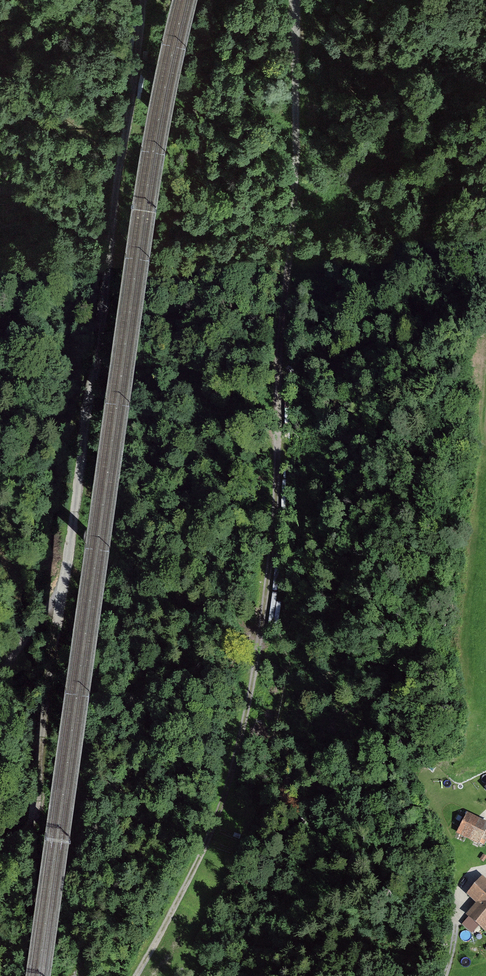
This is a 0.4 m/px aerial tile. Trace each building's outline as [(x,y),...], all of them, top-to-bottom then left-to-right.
[(485,840),(485,823),(470,815),(459,836),(483,847),(485,840)] [(473,892),(481,900),(469,912),(485,928),(485,878),(473,892)]
